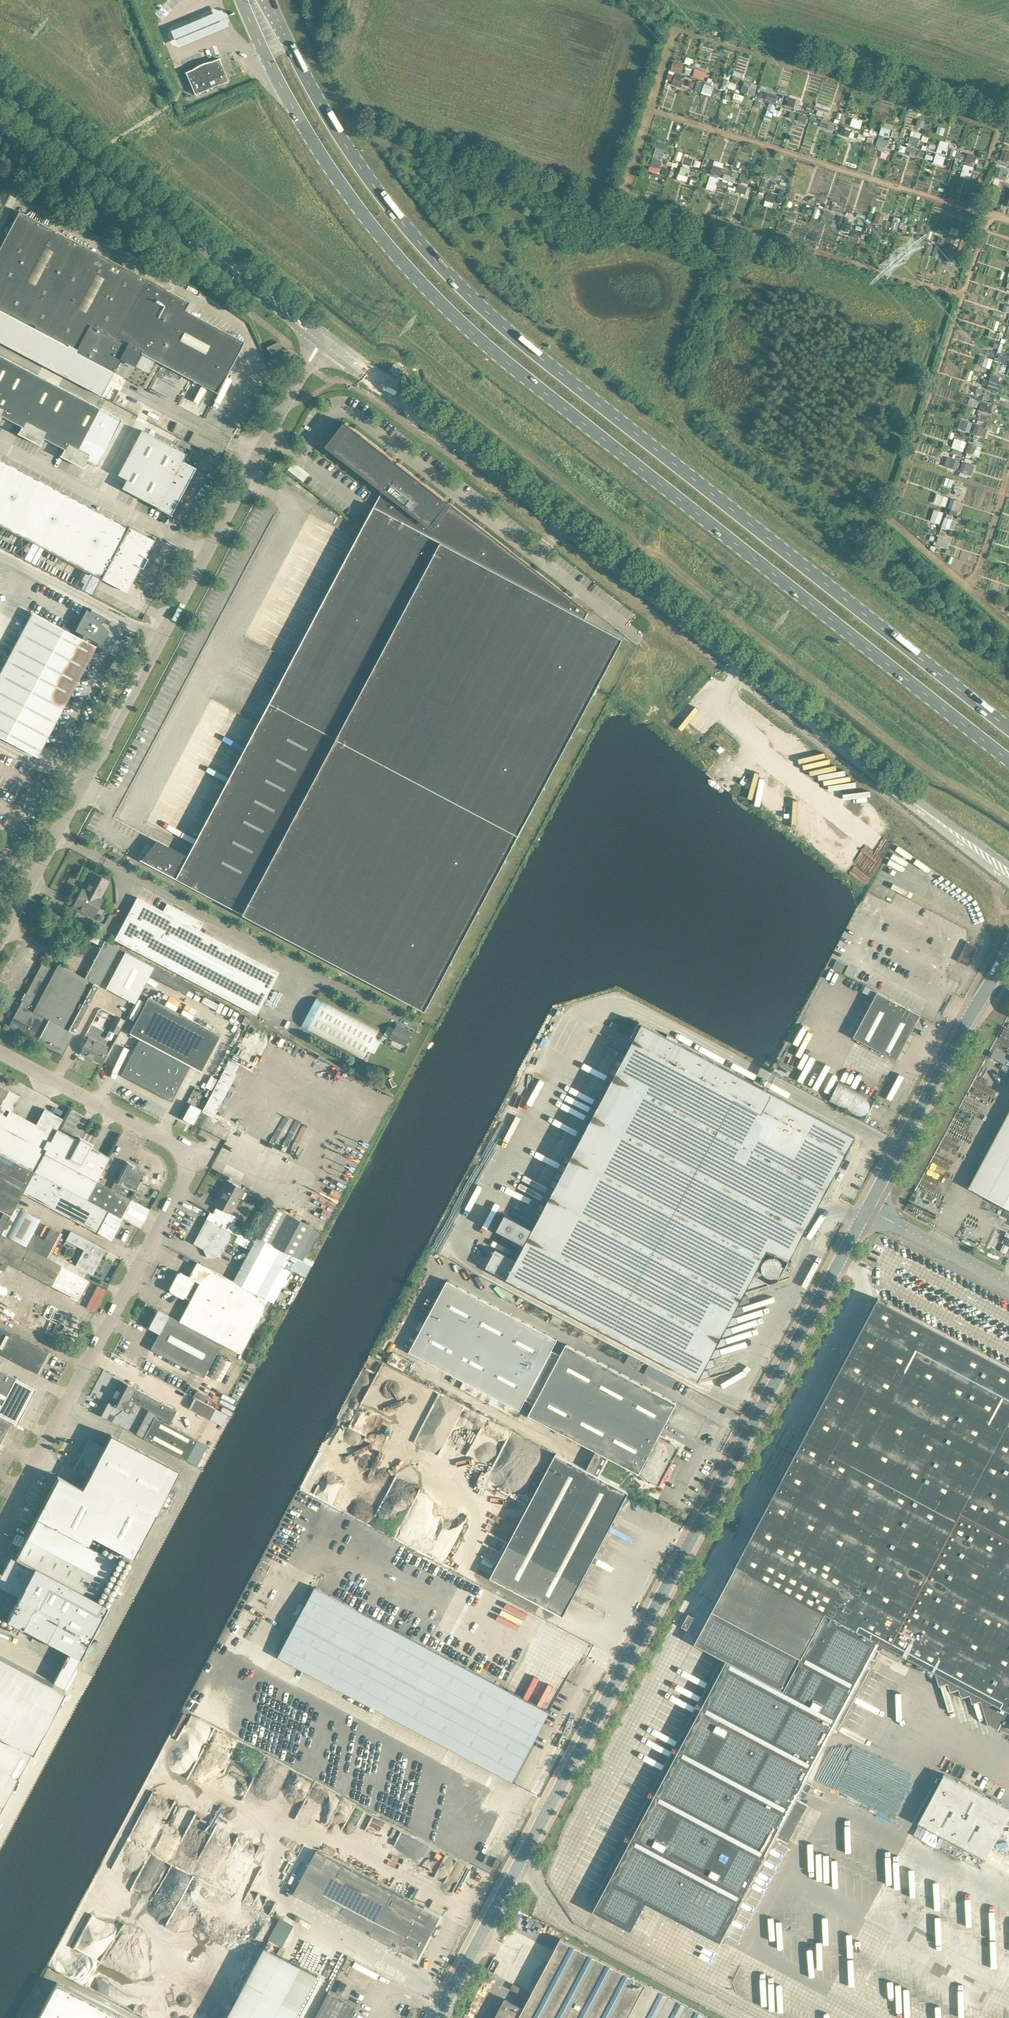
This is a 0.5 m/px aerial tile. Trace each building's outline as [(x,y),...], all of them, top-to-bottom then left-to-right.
[(226,27),(217,7),(209,10),(171,26),(179,46),(218,31),(226,27)] [(219,59),(185,73),(186,74),(191,85),(195,95),(228,81),(222,65),(219,59)] [(672,60),(670,67),(679,70),(683,64),(672,60)] [(692,66),(686,65),(683,73),(689,74),(692,66)] [(706,71),(695,68),(694,72),(693,75),(703,79),(706,71)] [(684,75),(674,72),(671,83),(681,85),(684,75)] [(737,82),(724,78),(722,85),(735,89),(737,82)] [(757,83),(744,79),(740,91),(754,95),(757,83)] [(711,85),(704,83),(701,92),(711,95),(712,93),(714,86),(711,85)] [(722,88),(714,86),(712,93),(720,95),(722,88)] [(737,94),(732,92),(730,100),(741,104),(743,96),(737,94)] [(776,95),(766,93),(764,99),(776,102),(776,95)] [(800,99),(789,96),(786,104),(798,107),(800,99)] [(747,97),(745,103),(752,105),(753,99),(747,97)] [(769,102),(765,115),(771,116),(775,104),(769,102)] [(813,104),(808,102),(805,111),(810,113),(813,104)] [(775,108),(773,114),(780,117),(782,111),(775,108)] [(808,115),(798,112),(797,119),(807,122),(808,115)] [(860,121),(850,118),(850,122),(848,126),(859,128),(860,121)] [(917,118),(916,126),(924,127),(925,120),(917,118)] [(822,119),(820,125),(833,129),(835,123),(822,119)] [(891,129),(881,125),(874,146),(883,150),(891,129)] [(839,136),(851,140),(854,130),(842,127),(839,136)] [(911,129),(906,143),(918,147),(922,133),(911,129)] [(948,142),(939,139),(933,162),(943,164),(948,142)] [(662,144),(658,143),(650,167),(659,170),(666,146),(662,144)] [(908,145),(905,153),(914,156),(917,148),(908,145)] [(683,151),(676,149),(673,159),(680,161),(683,151)] [(1008,163),(1008,151),(1003,149),(999,160),(1008,163)] [(699,160),(684,154),(682,162),(699,167),(699,160)] [(749,174),(712,163),(709,173),(737,182),(735,189),(745,191),(749,174)] [(973,167),(963,164),(959,175),(969,179),(973,167)] [(670,167),(663,165),(659,175),(666,178),(670,167)] [(689,171),(681,168),(677,180),(686,183),(689,171)] [(719,180),(710,177),(706,189),(714,192),(719,181),(719,180)] [(748,189),(746,196),(755,198),(757,192),(748,189)] [(774,194),(766,191),(763,204),(772,205),(774,194)] [(790,206),(790,209),(798,212),(801,205),(792,202),(787,200),(786,204),(790,206)] [(802,211),(811,215),(814,207),(805,204),(802,211)] [(824,210),(822,218),(833,221),(835,213),(824,210)] [(102,396),(114,373),(121,359),(125,361),(124,363),(128,365),(129,363),(133,366),(140,353),(217,393),(244,342),(185,310),(190,302),(19,211),(0,248),(0,342),(102,396)] [(874,222),(883,224),(885,214),(876,213),(874,222)] [(845,217),(842,226),(851,228),(854,219),(845,217)] [(870,237),(880,242),(884,229),(867,223),(864,230),(872,233),(870,237)] [(960,228),(951,225),(945,241),(954,244),(960,228)] [(851,229),(849,235),(857,238),(859,232),(851,229)] [(939,235),(937,242),(944,244),(946,237),(939,235)] [(993,327),(1008,333),(1008,325),(995,320),(993,327)] [(1000,339),(1002,333),(991,329),(989,336),(1000,339)] [(284,354),(278,342),(266,347),(272,360),(284,354)] [(995,347),(1008,351),(1008,346),(997,342),(995,347)] [(15,363),(0,355),(0,392),(15,363)] [(980,356),(978,364),(991,367),(993,359),(980,356)] [(15,363),(0,392),(0,418),(1,416),(11,421),(36,374),(15,363)] [(398,377),(403,371),(394,364),(389,370),(398,377)] [(991,373),(987,387),(1000,391),(1004,377),(991,373)] [(36,374),(11,421),(22,427),(20,431),(19,431),(18,433),(17,433),(29,439),(57,386),(36,374)] [(79,397),(57,386),(29,439),(41,445),(40,445),(42,442),(41,442),(43,438),(54,444),(79,397)] [(79,397),(54,444),(64,449),(62,453),(61,455),(60,455),(60,456),(71,462),(100,408),(79,397)] [(992,404),(971,397),(969,406),(990,413),(992,404)] [(122,420),(100,408),(71,462),(83,468),(83,467),(84,465),(86,461),(97,467),(122,420)] [(971,422),(963,420),(960,428),(969,431),(971,422)] [(431,526),(449,503),(448,502),(448,503),(447,504),(442,500),(443,499),(444,499),(397,462),(397,463),(396,465),(391,460),(392,459),(393,460),(393,459),(346,423),(350,427),(334,451),(376,483),(373,487),(371,485),(370,486),(381,494),(384,489),(431,526)] [(989,429),(976,423),(972,432),(986,438),(989,429)] [(157,508),(159,509),(172,516),(172,515),(171,514),(176,505),(195,468),(183,461),(187,454),(141,430),(117,475),(126,480),(121,488),(157,507),(157,508)] [(966,440),(954,437),(952,447),(963,450),(966,440)] [(970,440),(966,449),(979,454),(983,445),(970,440)] [(221,458),(222,458),(226,461),(231,453),(226,450),(221,458)] [(959,460),(948,455),(944,465),(955,469),(959,460)] [(101,579),(101,580),(102,579),(127,592),(140,567),(142,569),(147,560),(148,558),(145,557),(154,540),(129,527),(129,526),(128,527),(0,459),(0,525),(101,579)] [(963,461),(960,470),(972,474),(975,465),(963,461)] [(293,462),(287,470),(303,481),(309,473),(293,462)] [(591,614),(449,503),(431,526),(384,489),(381,494),(270,703),(519,835),(623,639),(585,619),(589,612),(591,614)] [(963,501),(937,493),(934,502),(960,510),(963,501)] [(958,516),(935,508),(931,522),(954,529),(958,516)] [(949,539),(938,536),(935,543),(946,547),(949,539)] [(80,588),(91,594),(98,578),(88,573),(80,588)] [(37,757),(96,646),(86,641),(87,637),(102,645),(109,631),(100,622),(103,616),(110,619),(111,619),(91,609),(90,612),(87,609),(75,631),(84,635),(82,639),(32,612),(0,673),(0,737),(37,757)] [(106,675),(110,667),(105,665),(101,672),(106,675)] [(426,1011),(519,835),(270,703),(189,856),(188,857),(162,844),(161,843),(147,861),(142,859),(141,860),(426,1011)] [(106,880),(94,874),(89,883),(91,884),(86,892),(82,890),(73,906),(91,916),(100,899),(97,897),(106,880)] [(257,1014),(279,971),(199,929),(203,922),(167,903),(163,910),(136,896),(114,938),(257,1014)] [(9,1026),(62,1054),(99,985),(118,948),(104,940),(103,941),(104,941),(85,978),(58,964),(55,970),(40,962),(39,963),(42,965),(9,1026)] [(125,951),(105,989),(134,1004),(154,967),(125,951)] [(840,970),(844,965),(836,960),(833,966),(840,970)] [(848,965),(845,972),(853,976),(856,969),(848,965)] [(853,1037),(896,1060),(897,1060),(920,1015),(877,992),(853,1037)] [(140,1038),(121,1074),(123,1075),(124,1073),(170,1098),(169,1100),(171,1101),(191,1064),(200,1069),(219,1034),(148,996),(129,1032),(140,1038)] [(379,1031),(317,998),(301,1028),(363,1061),(379,1031)] [(119,1033),(124,1019),(114,1015),(109,1029),(119,1033)] [(496,1249),(486,1267),(698,1380),(745,1292),(778,1282),(855,1136),(679,1042),(680,1041),(668,1034),(667,1034),(668,1034),(667,1037),(639,1022),(630,1038),(634,1040),(517,1260),(496,1249)] [(398,1024),(390,1039),(405,1047),(412,1032),(398,1024)] [(250,1025),(232,1060),(253,1072),(272,1037),(250,1025)] [(89,1037),(80,1052),(99,1062),(107,1047),(89,1037)] [(44,1050),(42,1054),(49,1058),(51,1054),(44,1050)] [(225,1068),(202,1112),(213,1117),(236,1074),(225,1068)] [(864,1120),(865,1120),(875,1101),(874,1101),(839,1082),(829,1101),(864,1120)] [(44,1109),(36,1124),(1,1106),(9,1090),(0,1085),(0,1153),(26,1167),(34,1171),(44,1153),(57,1129),(62,1119),(44,1109)] [(190,1103),(182,1118),(193,1124),(201,1109),(190,1103)] [(980,1167),(969,1187),(1008,1209),(1008,1112),(980,1167)] [(86,1199),(103,1167),(109,1156),(90,1147),(92,1144),(80,1138),(79,1141),(57,1129),(44,1153),(34,1171),(70,1191),(86,1199)] [(26,1167),(0,1153),(0,1210),(10,1216),(16,1206),(23,1192),(34,1171),(26,1167)] [(97,1181),(105,1167),(110,1157),(109,1156),(103,1167),(86,1199),(122,1218),(123,1218),(140,1228),(150,1210),(132,1200),(118,1193),(123,1185),(115,1181),(111,1188),(97,1181)] [(134,1168),(135,1167),(135,1166),(126,1161),(126,1162),(116,1181),(115,1181),(123,1185),(124,1183),(137,1190),(146,1174),(134,1168)] [(23,1192),(59,1212),(70,1191),(34,1171),(23,1192)] [(216,1206),(213,1213),(224,1220),(233,1224),(237,1217),(228,1213),(232,1206),(241,1189),(241,1188),(226,1180),(220,1191),(222,1192),(215,1206),(216,1206)] [(122,1218),(86,1199),(70,1191),(59,1212),(111,1240),(122,1218)] [(251,1234),(296,1258),(313,1227),(267,1203),(251,1234)] [(10,1216),(1,1233),(6,1236),(20,1209),(16,1206),(10,1216)] [(40,1219),(20,1209),(6,1236),(25,1246),(32,1233),(40,1219)] [(210,1212),(193,1243),(203,1248),(207,1251),(207,1257),(215,1258),(216,1256),(220,1258),(228,1242),(233,1245),(234,1242),(241,1229),(233,1224),(224,1220),(213,1213),(210,1212)] [(25,1246),(49,1259),(62,1234),(50,1227),(44,1239),(32,1233),(25,1246)] [(249,1250),(233,1281),(269,1300),(272,1302),(296,1258),(251,1234),(241,1229),(234,1242),(249,1250)] [(92,1275),(102,1257),(106,1250),(71,1231),(66,1240),(84,1249),(75,1266),(92,1275)] [(0,1235),(0,1259),(72,1297),(71,1299),(78,1302),(90,1280),(49,1259),(25,1246),(6,1236),(1,1233),(0,1235)] [(302,1261),(296,1272),(305,1277),(311,1265),(303,1261),(302,1261)] [(190,1300),(179,1321),(222,1343),(240,1353),(269,1300),(233,1281),(197,1262),(189,1277),(180,1272),(177,1273),(169,1289),(170,1291),(182,1298),(185,1297),(190,1300)] [(598,1475),(608,1457),(628,1467),(638,1473),(637,1474),(638,1475),(639,1473),(640,1474),(649,1483),(650,1481),(651,1481),(651,1482),(659,1486),(672,1462),(672,1461),(670,1461),(680,1450),(671,1441),(669,1442),(658,1436),(666,1422),(676,1403),(676,1402),(628,1377),(566,1344),(560,1355),(551,1350),(557,1339),(447,1281),(437,1300),(429,1296),(416,1319),(424,1323),(409,1351),(464,1380),(460,1388),(516,1417),(526,1399),(534,1404),(528,1415),(596,1450),(586,1469),(556,1453),(490,1577),(563,1615),(563,1616),(629,1492),(598,1475)] [(9,1317),(21,1296),(0,1285),(0,1312),(9,1317)] [(21,1296),(9,1317),(33,1330),(44,1309),(21,1296)] [(878,1298),(734,1569),(878,1645),(879,1643),(967,1689),(1007,1710),(1001,1722),(1008,1726),(1008,1368),(878,1298)] [(44,1309),(33,1330),(57,1343),(68,1322),(44,1309)] [(204,1378),(222,1343),(179,1321),(158,1310),(154,1317),(155,1318),(150,1329),(159,1333),(150,1349),(204,1378)] [(51,1353),(0,1325),(0,1353),(40,1374),(51,1353)] [(403,1371),(409,1360),(393,1352),(388,1362),(403,1371)] [(221,1382),(232,1363),(218,1356),(208,1375),(221,1382)] [(11,1422),(14,1423),(14,1422),(19,1412),(20,1413),(24,1407),(23,1406),(29,1395),(30,1395),(33,1389),(32,1389),(33,1387),(0,1369),(0,1416),(11,1422)] [(177,1410),(120,1380),(108,1402),(124,1410),(130,1399),(156,1413),(143,1437),(197,1466),(209,1444),(170,1423),(177,1410)] [(195,1397),(205,1402),(208,1396),(197,1390),(194,1396),(195,1397)] [(228,1415),(205,1402),(195,1397),(189,1408),(222,1426),(228,1415)] [(102,1401),(96,1412),(113,1421),(116,1415),(110,1412),(112,1407),(102,1401)] [(11,1422),(0,1416),(0,1444),(11,1422)] [(152,1420),(145,1416),(137,1432),(144,1436),(152,1420)] [(172,1479),(168,1465),(110,1435),(104,1447),(89,1439),(81,1454),(80,1453),(78,1454),(75,1458),(76,1461),(77,1461),(73,1469),(88,1477),(82,1488),(57,1475),(57,1476),(58,1476),(35,1521),(87,1547),(92,1537),(133,1558),(172,1479)] [(689,1513),(678,1508),(669,1503),(668,1504),(661,1501),(659,1504),(686,1518),(689,1513)] [(730,1529),(735,1531),(741,1519),(737,1517),(730,1529)] [(7,1618),(14,1622),(10,1630),(18,1634),(22,1626),(69,1651),(81,1657),(108,1605),(95,1598),(114,1561),(87,1547),(35,1521),(16,1556),(12,1554),(1,1574),(0,1573),(0,1586),(19,1596),(7,1618)] [(13,1540),(12,1542),(20,1546),(25,1537),(16,1533),(13,1540)] [(630,1841),(628,1840),(626,1839),(597,1894),(601,1896),(593,1910),(631,1931),(645,1904),(719,1944),(775,1838),(787,1844),(807,1807),(795,1801),(801,1791),(807,1794),(811,1786),(805,1783),(832,1732),(836,1734),(869,1671),(866,1669),(870,1661),(873,1663),(878,1654),(874,1652),(878,1645),(734,1569),(695,1643),(726,1660),(724,1664),(721,1662),(699,1703),(703,1705),(701,1708),(697,1706),(675,1747),(679,1749),(677,1752),(673,1750),(652,1791),(655,1793),(654,1797),(650,1795),(628,1836),(632,1838),(630,1841)] [(513,1780),(538,1733),(549,1712),(315,1587),(279,1656),(513,1780)] [(687,1629),(694,1617),(688,1614),(681,1626),(687,1629)] [(81,1657),(69,1651),(53,1682),(0,1654),(0,1809),(81,1657)] [(1008,1812),(1008,1806),(940,1774),(916,1824),(987,1857),(1008,1812)] [(316,1850),(293,1894),(417,1960),(440,1917),(316,1850)] [(493,1866),(498,1869),(502,1861),(497,1858),(493,1866)] [(628,1974),(560,1938),(523,2008),(505,1999),(495,2017),(711,2017),(628,1974)] [(313,1971),(258,1946),(225,2017),(291,2017),(313,1971)] [(57,1982),(37,2017),(125,2017),(57,1982)] [(513,1984),(511,1988),(523,1995),(526,1990),(513,1984)]
